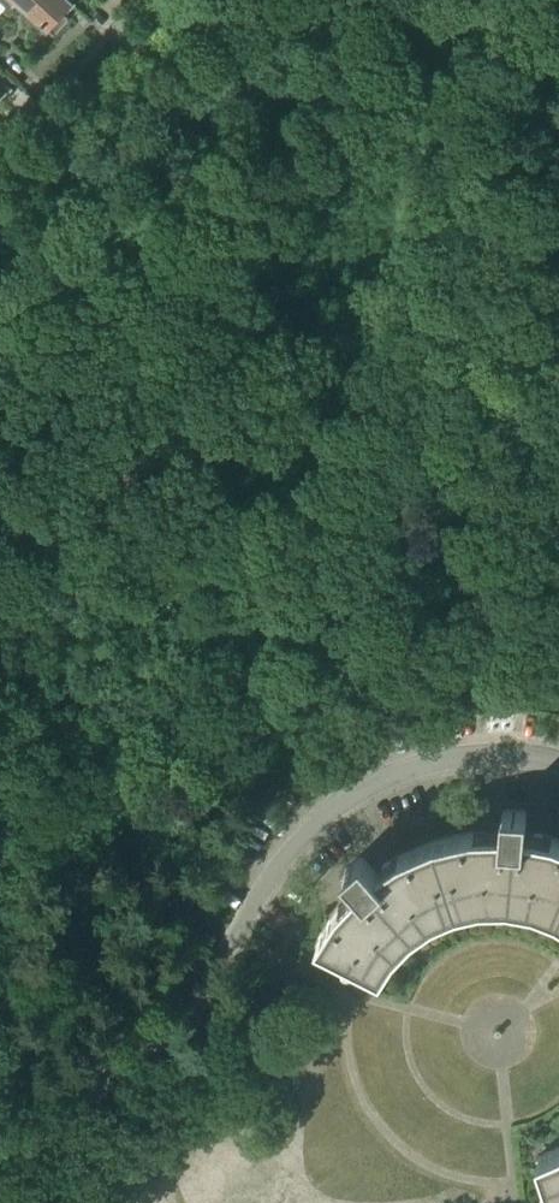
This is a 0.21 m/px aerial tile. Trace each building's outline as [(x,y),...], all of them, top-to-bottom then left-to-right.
[(69,0),(0,0),(0,1),(11,11),(18,3),(54,36),(69,20),(63,14),(73,4),(69,0)] [(527,817),(527,815),(527,814),(526,813),(525,812),(523,811),(508,810),(507,810),(505,811),(504,812),(503,813),(503,814),(502,831),(478,832),(473,832),(435,840),(457,909),(485,903),(508,903),(534,907),(557,917),(558,913),(558,840),(554,838),(546,837),(526,833),(527,817)] [(376,873),(365,860),(364,859),(363,858),(361,858),(360,858),(359,859),(347,869),(346,870),(345,871),(345,873),(345,874),(346,875),(358,889),(344,902),(338,909),(317,943),(341,955),(361,965),(381,975),(396,952),(414,935),(434,920),(457,909),(435,840),(399,856),(392,861),(376,873)] [(537,1158),(546,1184),(552,1202),(558,1202),(558,1148),(537,1158)]
